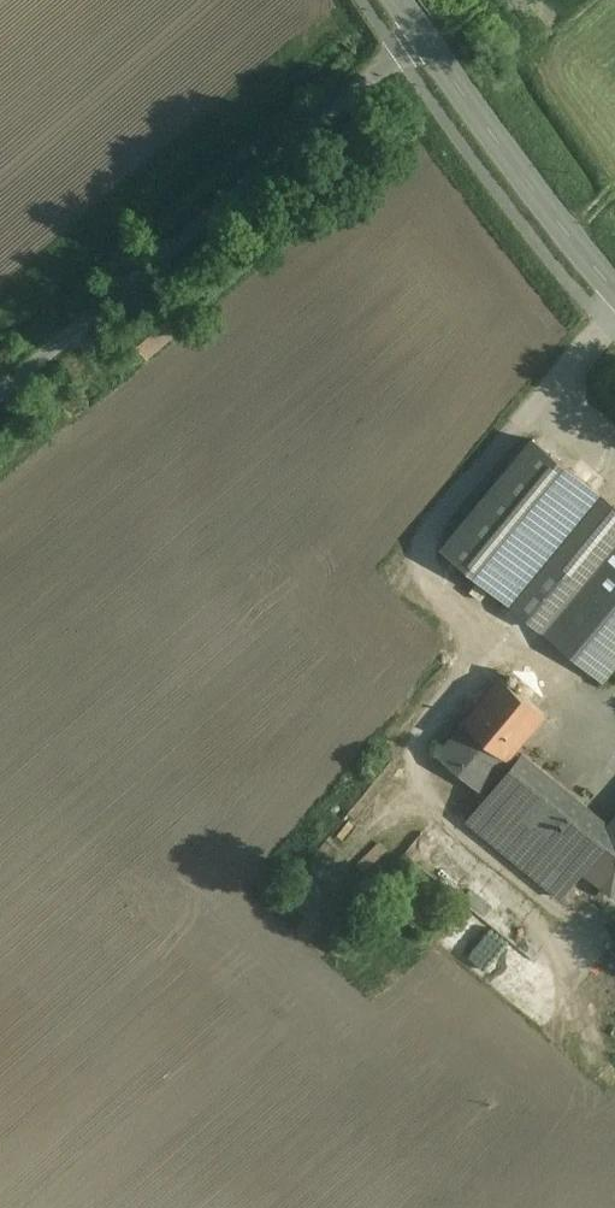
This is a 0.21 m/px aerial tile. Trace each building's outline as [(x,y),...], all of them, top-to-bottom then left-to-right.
[(153,304),(121,333),(143,357),(175,329),(153,304)] [(603,493),(533,435),(441,545),(511,603),(603,493)] [(603,493),(511,603),(543,631),(614,545),(614,503),(603,493)] [(543,631),(603,680),(614,665),(614,545),(543,631)] [(469,719),(519,760),(530,746),(558,712),(508,671),(469,719)] [(610,812),(530,746),(519,760),(472,816),(562,890),(587,859),(614,882),(614,806),(610,812)]
